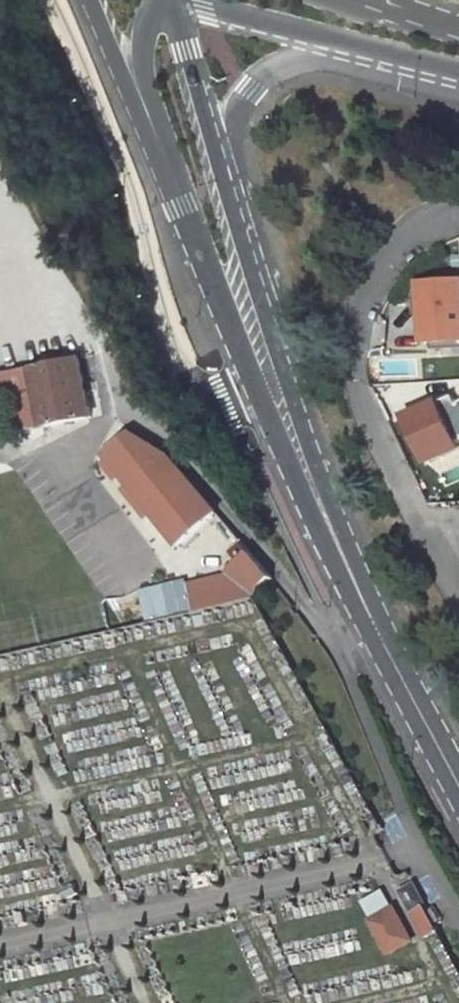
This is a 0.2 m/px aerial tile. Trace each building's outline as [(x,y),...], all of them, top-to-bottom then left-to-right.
[(422,283),(426,350),(458,348),(458,281),(422,283)] [(32,367),(0,374),(0,389),(16,386),(17,390),(36,386),(45,426),(94,417),(80,358),(32,367)] [(458,455),(458,433),(444,400),(408,416),(432,468),(458,455)] [(110,451),(160,517),(164,514),(184,539),(220,512),(173,457),(163,465),(143,439),(128,437),(110,451)] [(240,561),(262,587),(275,577),(253,551),(240,561)] [(425,924),(431,936),(444,928),(419,885),(408,891),(425,924)] [(399,909),(375,922),(393,952),(415,940),(399,909)]
